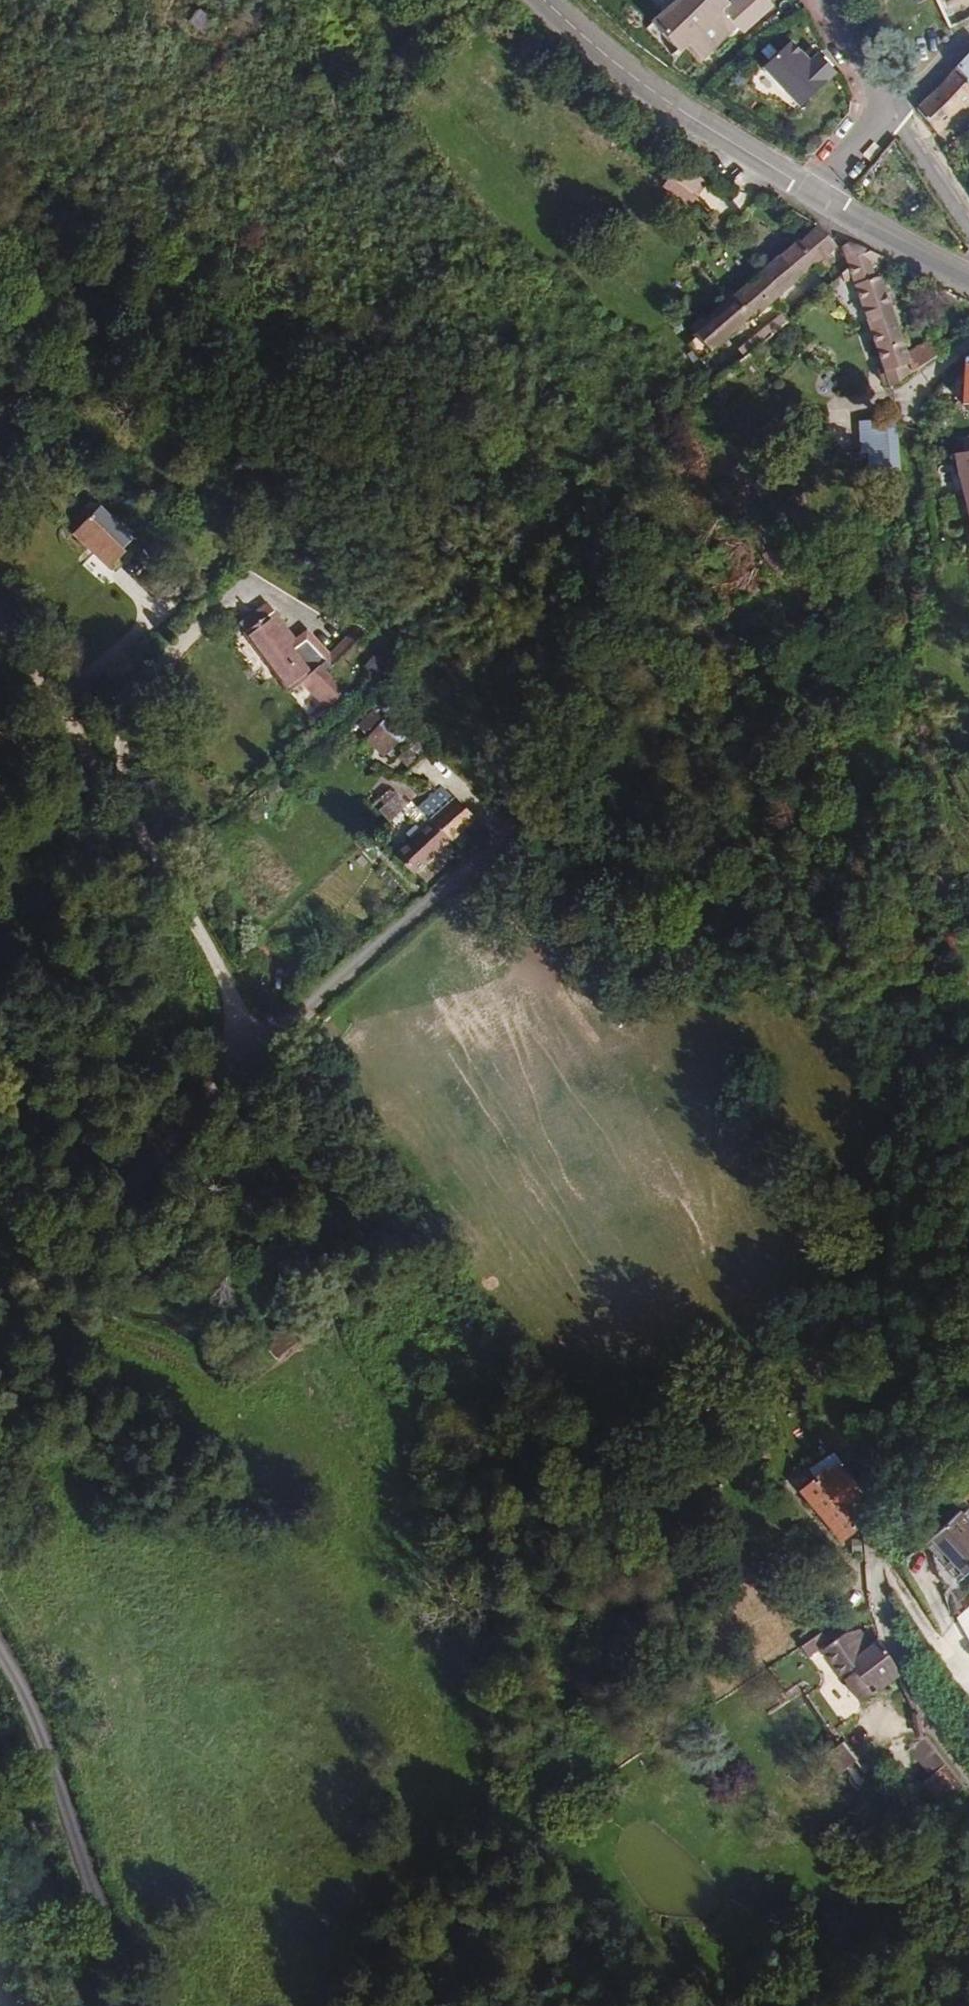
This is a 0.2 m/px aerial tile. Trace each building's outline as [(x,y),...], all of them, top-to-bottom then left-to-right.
[(735,30),(719,12),(730,2),(728,0),(676,0),(651,24),(679,53),(686,45),(702,62),(735,30)] [(730,2),(719,12),(735,30),(743,36),(774,7),(768,0),(732,0),(730,2)] [(791,42),(762,68),(800,108),(839,76),(832,68),(819,52),(808,61),(791,42)] [(939,88),(917,109),(937,134),(968,103),(968,59),(939,88)] [(662,191),(685,206),(702,179),(679,164),(662,191)] [(753,319),(837,247),(819,225),(800,243),(798,240),(735,295),(733,296),(736,300),(731,305),(706,327),(703,323),(698,322),(695,324),(693,328),(694,333),(692,335),(694,338),(687,344),(701,359),(751,317),(753,319)] [(876,270),(870,251),(849,242),(841,247),(885,374),(888,382),(890,387),(936,356),(931,340),(910,354),(883,277),(879,280),(876,270)] [(887,259),(870,251),(876,270),(887,259)] [(735,295),(733,293),(726,299),(728,301),(731,305),(736,300),(733,296),(735,295)] [(731,305),(728,301),(703,323),(706,327),(731,305)] [(770,335),(788,320),(783,314),(765,329),(770,335)] [(770,335),(765,329),(756,336),(761,343),(770,335)] [(761,343),(756,336),(738,352),(743,358),(761,343)] [(901,474),(900,472),(896,418),(860,422),(863,454),(869,453),(870,476),(901,474)] [(965,453),(955,454),(963,492),(968,517),(968,452),(965,453)] [(75,533),(110,568),(126,552),(123,549),(133,539),(100,507),(93,514),(87,509),(79,517),(84,522),(75,533)] [(258,624),(247,632),(291,691),(311,676),(331,659),(309,635),(299,643),(293,649),(271,620),(277,615),(269,605),(253,616),(258,624)] [(299,643),(277,615),(271,620),(293,649),(299,643)] [(258,624),(253,616),(241,624),(247,632),(258,624)] [(363,636),(359,632),(331,659),(311,676),(335,701),(345,691),(326,673),(363,636)] [(326,673),(345,691),(382,655),(363,636),(326,673)] [(379,719),(360,740),(381,760),(401,738),(379,719)] [(393,855),(425,882),(452,858),(443,848),(462,829),(445,810),(434,820),(433,819),(393,855)] [(817,1480),(801,1492),(842,1540),(865,1521),(853,1507),(870,1494),(843,1465),(834,1453),(809,1470),(817,1480)] [(963,1576),(968,1571),(968,1524),(959,1512),(929,1538),(963,1576)] [(931,1551),(958,1581),(963,1576),(929,1538),(924,1543),(931,1551)] [(958,1581),(931,1551),(939,1581),(947,1590),(958,1581)] [(963,1576),(958,1581),(947,1590),(955,1617),(968,1605),(968,1583),(963,1576)] [(878,1640),(871,1646),(859,1629),(845,1633),(823,1650),(860,1703),(899,1674),(878,1640)] [(829,1639),(822,1632),(801,1646),(808,1657),(818,1650),(829,1639)] [(856,1761),(842,1743),(831,1751),(845,1769),(856,1761)] [(944,1763),(929,1779),(948,1803),(964,1787),(944,1763)]
